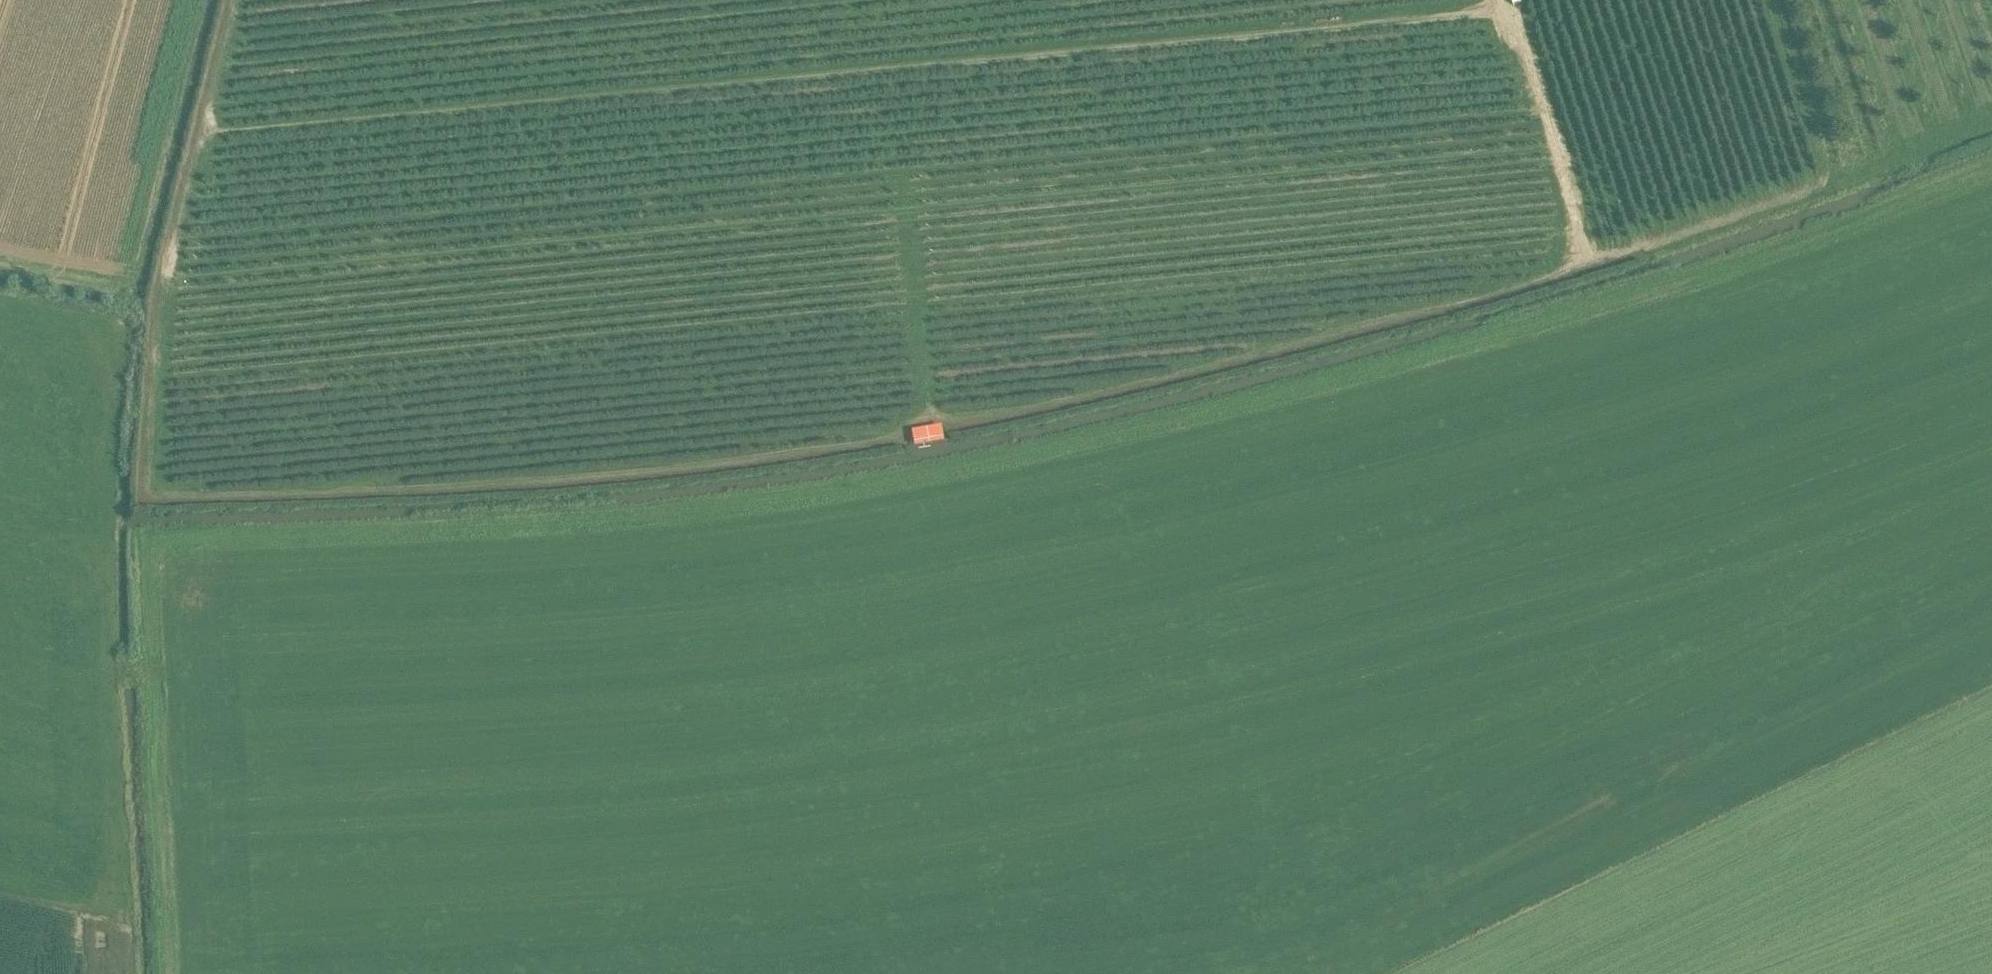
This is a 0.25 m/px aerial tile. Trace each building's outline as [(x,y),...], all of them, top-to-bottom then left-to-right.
[(943,421),(913,428),(917,445),(946,438),(943,421)]
